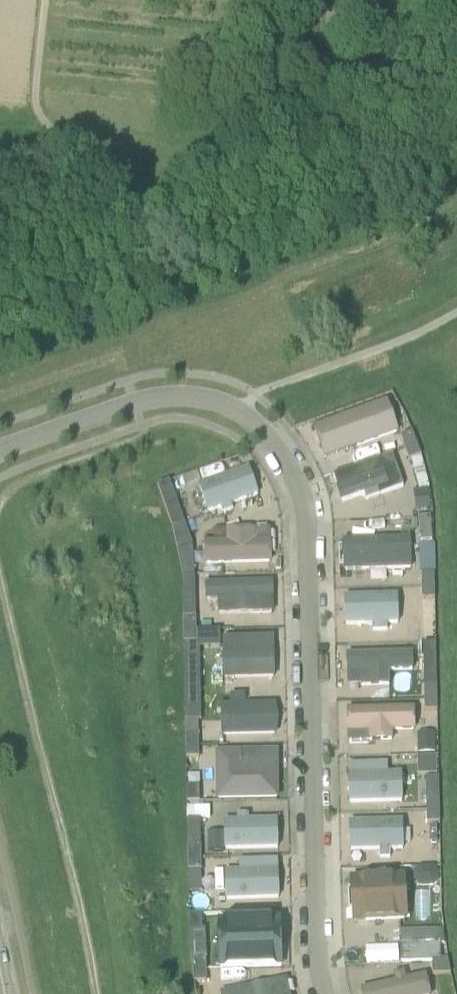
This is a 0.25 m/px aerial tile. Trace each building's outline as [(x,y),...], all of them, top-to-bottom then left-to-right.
[(321,453),(327,470),(400,444),(385,402),(312,427),(321,453)] [(400,436),(405,448),(417,444),(412,432),(400,436)] [(417,444),(405,448),(409,460),(421,456),(417,444)] [(195,482),(205,513),(258,495),(248,465),(195,482)] [(335,485),(340,500),(389,483),(384,468),(335,485)] [(172,525),(183,520),(169,480),(157,484),(172,525)] [(183,520),(172,525),(172,526),(174,537),(188,532),(183,520)] [(203,560),(271,558),(269,523),(202,525),(203,560)] [(188,532),(174,537),(177,549),(191,545),(190,540),(188,532)] [(341,570),(409,567),(408,534),(340,537),(340,540),(341,570)] [(182,575),(195,573),(191,545),(177,549),(182,575)] [(422,586),(435,586),(434,573),(422,574),(422,586)] [(195,578),(182,578),(183,630),(196,630),(195,578)] [(216,612),(273,610),(273,606),(272,578),(204,580),(204,599),(216,599),(216,612)] [(435,586),(422,586),(422,599),(435,599),(435,586)] [(341,624),(398,622),(397,590),(341,592),(341,624)] [(196,630),(183,630),(184,643),(197,642),(196,630)] [(222,675),(274,673),(273,637),(221,638),(222,675)] [(436,643),(423,643),(424,686),(437,685),(436,643)] [(343,672),(402,670),(401,650),(342,652),(343,672)] [(202,690),(201,659),(184,659),(185,690),(202,690)] [(424,698),(437,698),(437,685),(424,686),(424,698)] [(202,690),(185,690),(185,721),(203,721),(202,690)] [(219,734),(273,733),(272,698),(218,699),(218,726),(219,734)] [(437,698),(424,698),(425,711),(437,711),(437,698)] [(345,732),(413,731),(412,703),(344,705),(345,732)] [(420,773),(439,773),(438,730),(419,731),(420,773)] [(186,746),(199,745),(198,733),(186,733),(186,746)] [(186,746),(186,758),(199,758),(199,745),(186,746)] [(212,799),(280,797),(279,759),(212,761),(212,787),(212,798),(212,799)] [(347,804),(404,802),(403,771),(345,772),(347,804)] [(426,811),(440,810),(439,777),(426,777),(426,811)] [(187,802),(200,801),(199,786),(187,786),(187,802)] [(440,810),(426,811),(427,823),(440,823),(440,810)] [(275,818),(223,820),(224,848),(276,847),(275,818)] [(188,845),(201,845),(200,819),(187,820),(188,845)] [(347,853),(403,852),(402,820),(346,822),(347,853)] [(201,845),(188,845),(188,857),(201,857),(201,845)] [(188,857),(188,870),(201,870),(201,857),(188,857)] [(418,883),(441,882),(440,865),(418,865),(418,883)] [(224,898),(278,896),(277,870),(223,871),(224,898)] [(346,876),(348,920),(407,917),(405,874),(346,876)] [(215,942),(280,940),(279,910),(214,913),(215,942)] [(201,930),(201,914),(190,915),(190,930),(201,930)] [(400,944),(401,962),(441,960),(440,943),(400,944)] [(206,957),(191,957),(193,969),(206,969),(206,957)] [(433,974),(451,974),(449,964),(448,959),(442,960),(442,962),(432,962),(433,974)] [(359,969),(360,993),(415,993),(414,968),(359,969)] [(194,982),(207,981),(206,969),(193,969),(194,982)] [(285,969),(216,972),(220,993),(290,993),(285,969)]
